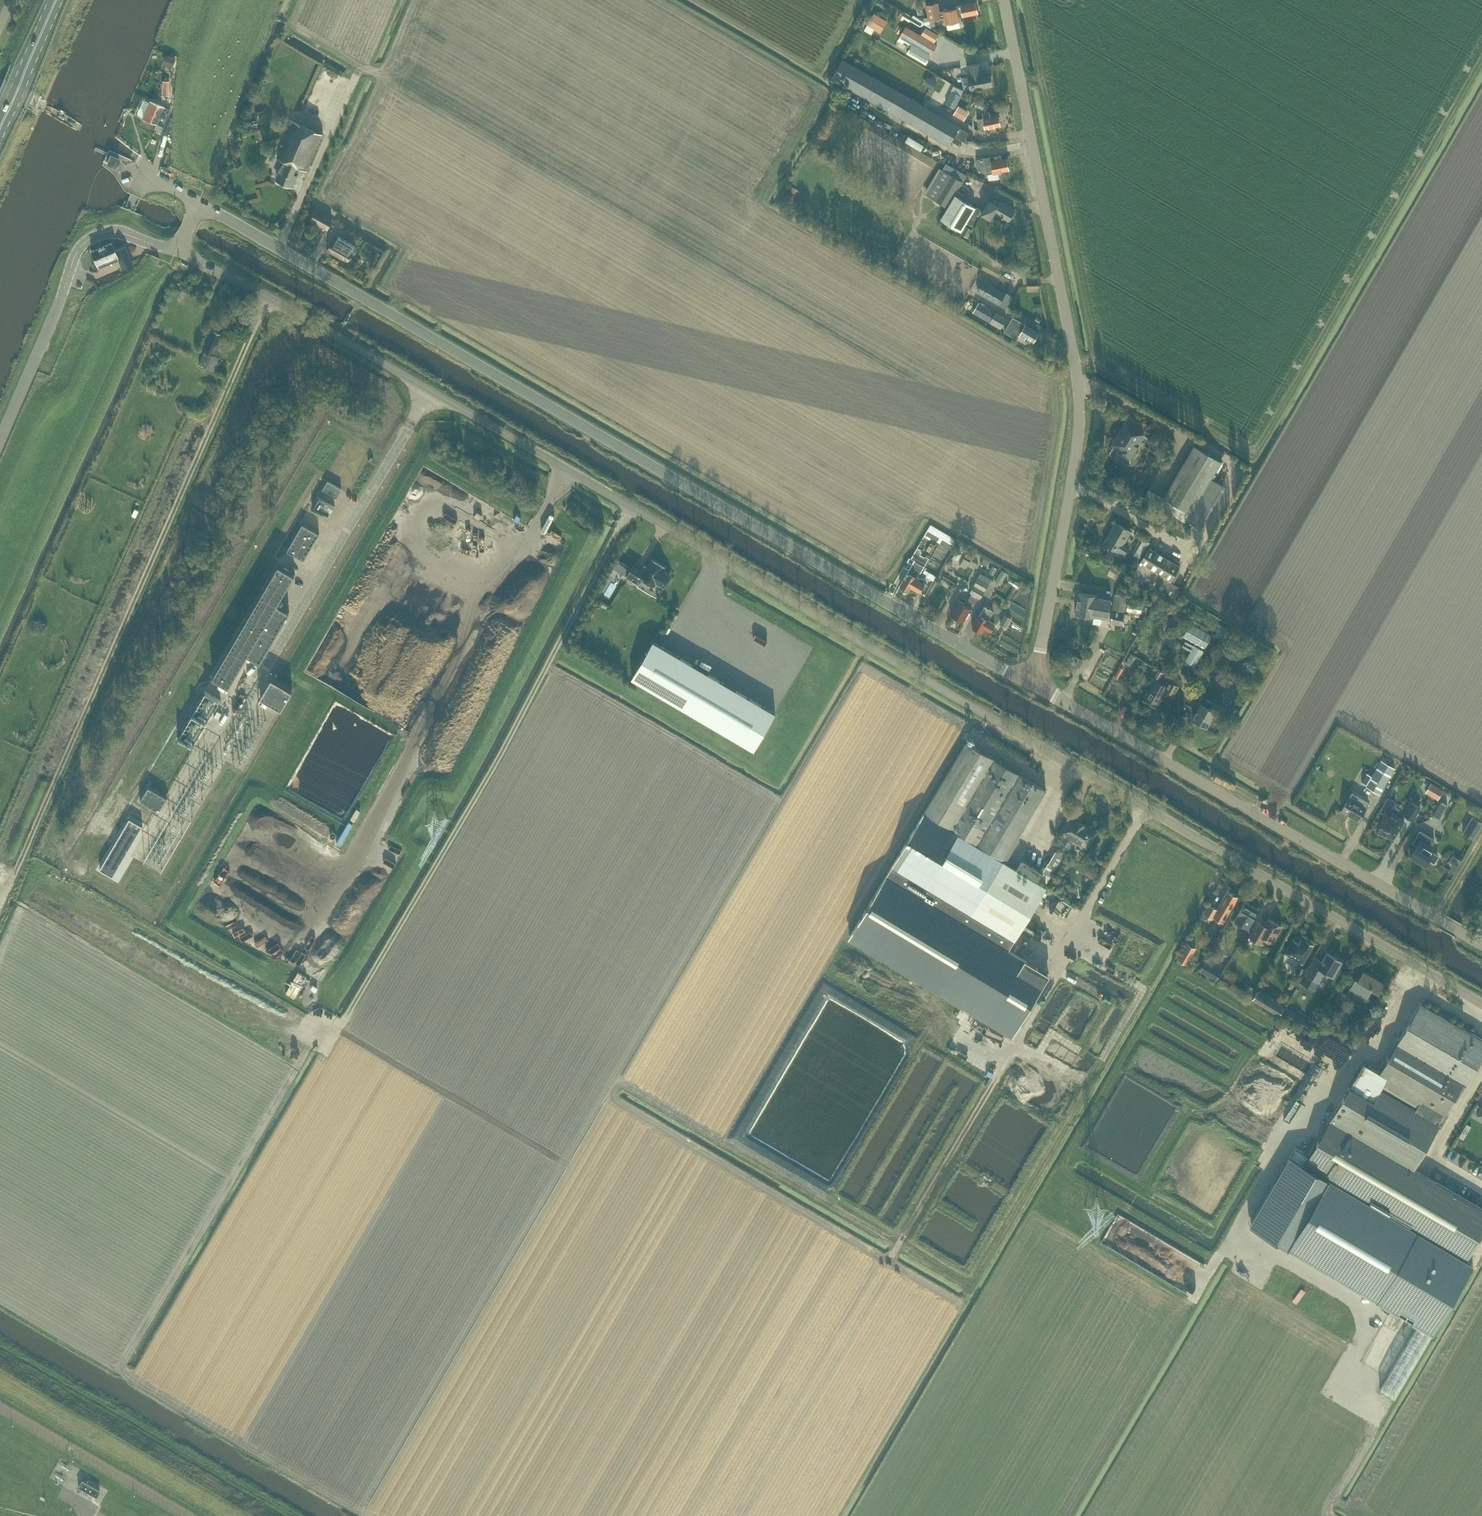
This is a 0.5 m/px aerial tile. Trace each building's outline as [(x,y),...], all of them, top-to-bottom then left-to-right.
[(948,29),(960,27),(958,16),(978,12),(976,2),(955,6),(956,7),(940,11),(938,1),(926,4),(929,16),(929,20),(934,19),(944,17),(945,23),(947,23),(948,29)] [(887,20),(874,13),(868,24),(881,31),(887,20)] [(929,16),(924,17),(925,23),(930,26),(935,25),(934,19),(929,20),(929,16)] [(906,25),(898,39),(910,47),(907,52),(926,64),(938,44),(934,42),(938,34),(926,27),(921,34),(906,25)] [(168,55),(165,64),(172,67),(175,58),(168,55)] [(960,126),(843,58),(831,77),(949,145),(955,136),(967,143),(969,140),(967,138),(969,132),(960,126)] [(980,62),(967,65),(969,75),(968,76),(971,89),(992,85),(990,71),(982,73),(980,62)] [(277,69),(271,84),(280,87),(286,72),(277,69)] [(927,76),(923,83),(930,87),(934,80),(927,76)] [(956,108),(964,90),(953,85),(951,90),(952,91),(946,104),(952,107),(956,108)] [(172,118),(168,117),(171,110),(150,101),(149,103),(143,101),(138,112),(144,114),(143,118),(163,126),(161,132),(167,134),(171,126),(172,118)] [(990,116),(989,111),(982,112),(983,117),(977,119),(979,129),(1000,125),(998,115),(990,116)] [(300,167),(302,168),(307,171),(323,134),(293,121),(277,158),(285,161),(277,179),(292,186),(300,167)] [(935,145),(933,148),(932,150),(935,153),(932,158),(938,161),(944,150),(935,145)] [(106,164),(116,169),(121,158),(111,154),(106,164)] [(1010,176),(1007,157),(991,160),(991,156),(976,159),(978,170),(987,174),(998,171),(1000,178),(1010,176)] [(975,207),(956,195),(963,181),(942,169),(926,194),(948,208),(941,218),(961,231),(965,225),(966,222),(975,207)] [(999,200),(997,203),(990,199),(981,213),(990,219),(994,212),(999,215),(1009,221),(1015,210),(999,200)] [(975,207),(966,222),(972,226),(982,208),(976,205),(975,207)] [(327,227),(331,219),(317,211),(312,219),(327,227)] [(965,225),(961,231),(960,232),(968,237),(973,229),(965,225)] [(348,260),(356,246),(337,234),(329,249),(348,260)] [(112,243),(92,251),(97,264),(106,261),(107,263),(112,261),(111,259),(117,257),(120,264),(122,270),(132,265),(130,259),(124,243),(113,247),(112,243)] [(1006,293),(983,280),(977,292),(999,305),(1006,293)] [(1007,318),(979,302),(975,309),(985,314),(983,317),(990,321),(989,322),(1001,328),(1007,318)] [(1032,303),(1034,310),(1041,308),(1039,302),(1032,303)] [(1039,331),(1013,316),(1004,331),(1017,339),(1019,336),(1025,339),(1026,337),(1033,341),(1039,331)] [(214,330),(200,364),(216,370),(221,357),(214,355),(222,333),(214,330)] [(1138,444),(1143,436),(1145,432),(1137,427),(1136,430),(1125,423),(1112,444),(1123,451),(1122,453),(1130,458),(1137,445),(1136,444),(1137,443),(1138,444)] [(1222,461),(1194,445),(1164,496),(1190,512),(1185,519),(1201,528),(1226,486),(1212,478),(1222,461)] [(337,497),(341,489),(328,480),(323,489),(337,497)] [(331,501),(327,508),(336,512),(340,506),(331,501)] [(488,519),(492,514),(487,510),(483,515),(488,519)] [(508,526),(520,531),(523,525),(511,520),(508,526)] [(1120,551),(1132,531),(1116,521),(1104,542),(1120,551)] [(304,559),(319,533),(303,523),(287,550),(304,559)] [(931,524),(925,534),(952,549),(957,540),(931,524)] [(479,540),(482,542),(487,533),(484,531),(479,540)] [(932,540),(926,550),(931,553),(934,548),(933,547),(936,542),(932,540)] [(1180,564),(1149,546),(1131,577),(1171,600),(1181,585),(1174,581),(1182,568),(1179,566),(1180,564)] [(921,551),(920,551),(921,549),(918,547),(910,559),(909,558),(907,562),(912,565),(908,572),(899,585),(909,591),(911,587),(920,592),(926,583),(917,577),(920,572),(929,558),(925,556),(925,557),(920,554),(921,551)] [(976,554),(969,549),(965,555),(972,559),(976,554)] [(957,560),(961,554),(956,551),(952,557),(957,560)] [(633,565),(626,576),(633,580),(639,584),(642,579),(654,586),(656,583),(664,588),(672,574),(663,570),(665,567),(652,559),(648,566),(645,564),(641,570),(633,565)] [(213,676),(229,686),(247,655),(260,662),(289,612),(277,604),(295,573),(279,564),(213,676)] [(925,569),(924,571),(927,573),(926,576),(933,580),(936,575),(925,569)] [(1008,572),(1002,569),(995,580),(1001,584),(1008,572)] [(992,579),(981,573),(970,592),(971,593),(968,599),(975,603),(978,597),(981,598),(992,579)] [(1079,591),(1075,613),(1095,616),(1095,615),(1108,617),(1111,599),(1098,597),(1098,595),(1079,591)] [(1115,593),(1113,607),(1126,609),(1128,596),(1115,593)] [(958,600),(950,614),(964,621),(966,617),(968,618),(971,612),(969,611),(971,608),(958,600)] [(993,611),(985,606),(972,626),(981,632),(984,628),(991,631),(995,623),(989,619),(993,611)] [(1126,625),(1128,613),(1125,612),(1125,610),(1113,608),(1110,622),(1126,625)] [(1010,622),(1017,625),(1021,615),(1013,613),(1010,622)] [(1008,621),(1003,618),(999,624),(1005,627),(1008,621)] [(1205,650),(1200,648),(1201,646),(1204,648),(1212,634),(1191,623),(1183,636),(1195,643),(1185,660),(1195,666),(1205,650)] [(653,641),(632,678),(754,750),(775,713),(653,641)] [(1140,663),(1146,656),(1140,652),(1135,659),(1140,663)] [(1083,659),(1073,654),(1070,660),(1079,665),(1083,659)] [(1158,669),(1154,676),(1159,679),(1163,672),(1158,669)] [(1192,676),(1191,679),(1193,682),(1196,683),(1199,681),(1200,678),(1198,675),(1195,674),(1192,676)] [(281,709),(292,691),(272,678),(261,697),(281,709)] [(1166,688),(1167,689),(1174,692),(1178,684),(1168,678),(1165,684),(1155,678),(1145,696),(1158,704),(1166,688)] [(208,713),(216,718),(227,697),(219,693),(208,713)] [(1214,702),(1205,697),(1202,695),(1197,704),(1200,706),(1197,709),(1193,718),(1207,726),(1215,710),(1211,707),(1214,702)] [(1003,860),(1046,789),(967,741),(892,865),(1015,939),(1046,886),(1037,881),(1038,879),(1046,884),(1065,851),(1058,846),(1049,862),(1048,861),(1042,872),(1028,863),(1028,862),(1023,859),(1022,859),(1016,868),(1003,860)] [(1366,773),(1361,781),(1380,792),(1395,767),(1381,759),(1371,775),(1366,773)] [(1431,782),(1427,789),(1439,796),(1443,789),(1431,782)] [(159,811),(167,797),(148,786),(140,800),(159,811)] [(1360,817),(1367,805),(1369,802),(1352,792),(1350,796),(1342,810),(1349,814),(1350,812),(1360,817)] [(1452,800),(1442,814),(1450,820),(1460,806),(1452,800)] [(1404,813),(1413,819),(1420,806),(1411,801),(1404,813)] [(1442,801),(1433,816),(1439,820),(1448,804),(1442,801)] [(1388,810),(1376,830),(1386,835),(1387,833),(1394,837),(1399,828),(1398,828),(1400,824),(1401,825),(1404,819),(1388,810)] [(373,827),(378,817),(373,815),(368,825),(373,827)] [(1087,847),(1097,831),(1071,815),(1061,832),(1064,834),(1058,844),(1069,850),(1075,840),(1087,847)] [(1463,832),(1474,838),(1481,824),(1481,821),(1473,816),(1463,832)] [(130,817),(100,868),(113,876),(143,825),(130,817)] [(1412,844),(1416,846),(1411,856),(1425,865),(1429,859),(1433,862),(1437,855),(1432,852),(1433,851),(1429,849),(1435,840),(1420,831),(1412,844)] [(1467,854),(1473,858),(1477,851),(1471,848),(1467,854)] [(1453,855),(1450,860),(1459,866),(1462,860),(1453,855)] [(1015,939),(892,865),(849,937),(1013,1035),(1050,974),(1010,947),(1015,939)] [(1214,916),(1223,922),(1238,896),(1228,891),(1217,908),(1209,904),(1204,913),(1213,918),(1214,916)] [(1221,901),(1225,894),(1221,891),(1216,898),(1221,901)] [(1258,908),(1245,901),(1235,919),(1248,926),(1258,908)] [(1263,937),(1272,942),(1281,925),(1269,918),(1264,925),(1259,922),(1251,936),(1260,942),(1263,937)] [(1285,953),(1303,963),(1313,944),(1306,939),(1305,940),(1302,938),(1299,942),(1293,939),(1285,953)] [(1188,963),(1197,947),(1186,942),(1178,958),(1188,963)] [(295,957),(305,963),(312,950),(303,944),(295,957)] [(1326,972),(1333,976),(1341,960),(1327,952),(1323,960),(1316,956),(1306,974),(1320,982),(1326,972)] [(1206,959),(1200,970),(1217,980),(1223,969),(1206,959)] [(310,974),(315,964),(311,961),(305,971),(310,974)] [(1385,982),(1363,969),(1357,978),(1355,977),(1350,987),(1367,997),(1371,990),(1378,994),(1385,982)] [(1249,996),(1254,988),(1245,983),(1240,991),(1249,996)] [(1252,999),(1279,1015),(1280,1013),(1284,1005),(1258,989),(1252,999)] [(1347,993),(1340,989),(1335,998),(1342,1002),(1347,993)] [(1331,1013),(1336,1005),(1330,1001),(1325,1010),(1331,1013)] [(1466,1259),(1481,1232),(1481,1207),(1413,1167),(1438,1125),(1441,1126),(1448,1114),(1445,1113),(1464,1081),(1467,1083),(1481,1057),(1481,1038),(1445,1017),(1421,1003),(1380,1072),(1363,1062),(1304,1163),(1346,1188),(1386,1212),(1466,1259)] [(1284,1005),(1280,1013),(1295,1023),(1300,1015),(1284,1005)] [(1432,1333),(1473,1264),(1466,1260),(1466,1259),(1304,1163),(1304,1164),(1303,1163),(1309,1154),(1295,1147),(1290,1156),(1292,1157),(1251,1226),(1432,1333)] [(78,1486),(97,1496),(100,1490),(81,1479),(78,1486)]
